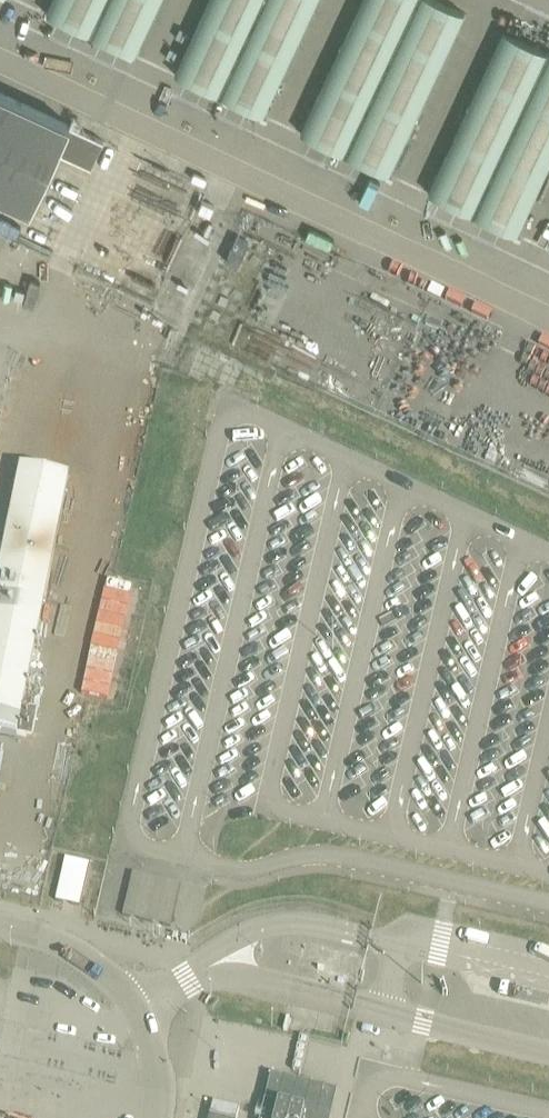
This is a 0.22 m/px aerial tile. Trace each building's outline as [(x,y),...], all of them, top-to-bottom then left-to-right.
[(50,17),(137,59),(165,0),(58,0),(50,17)] [(177,77),(264,119),(322,0),(213,0),(177,77)] [(301,136),(388,178),(466,15),(432,0),(364,0),(301,136)] [(431,196),(518,238),(548,173),(548,54),(505,34),(431,196)] [(0,93),(0,199),(29,213),(57,151),(90,167),(102,140),(0,93)] [(20,466),(0,566),(0,732),(18,736),(70,476),(20,466)] [(95,626),(89,681),(115,684),(121,629),(95,626)] [(79,907),(88,865),(65,859),(55,902),(79,907)] [(168,927),(178,887),(132,876),(123,916),(168,927)] [(260,1117),(331,1117),(338,1090),(271,1074),(260,1117)]
